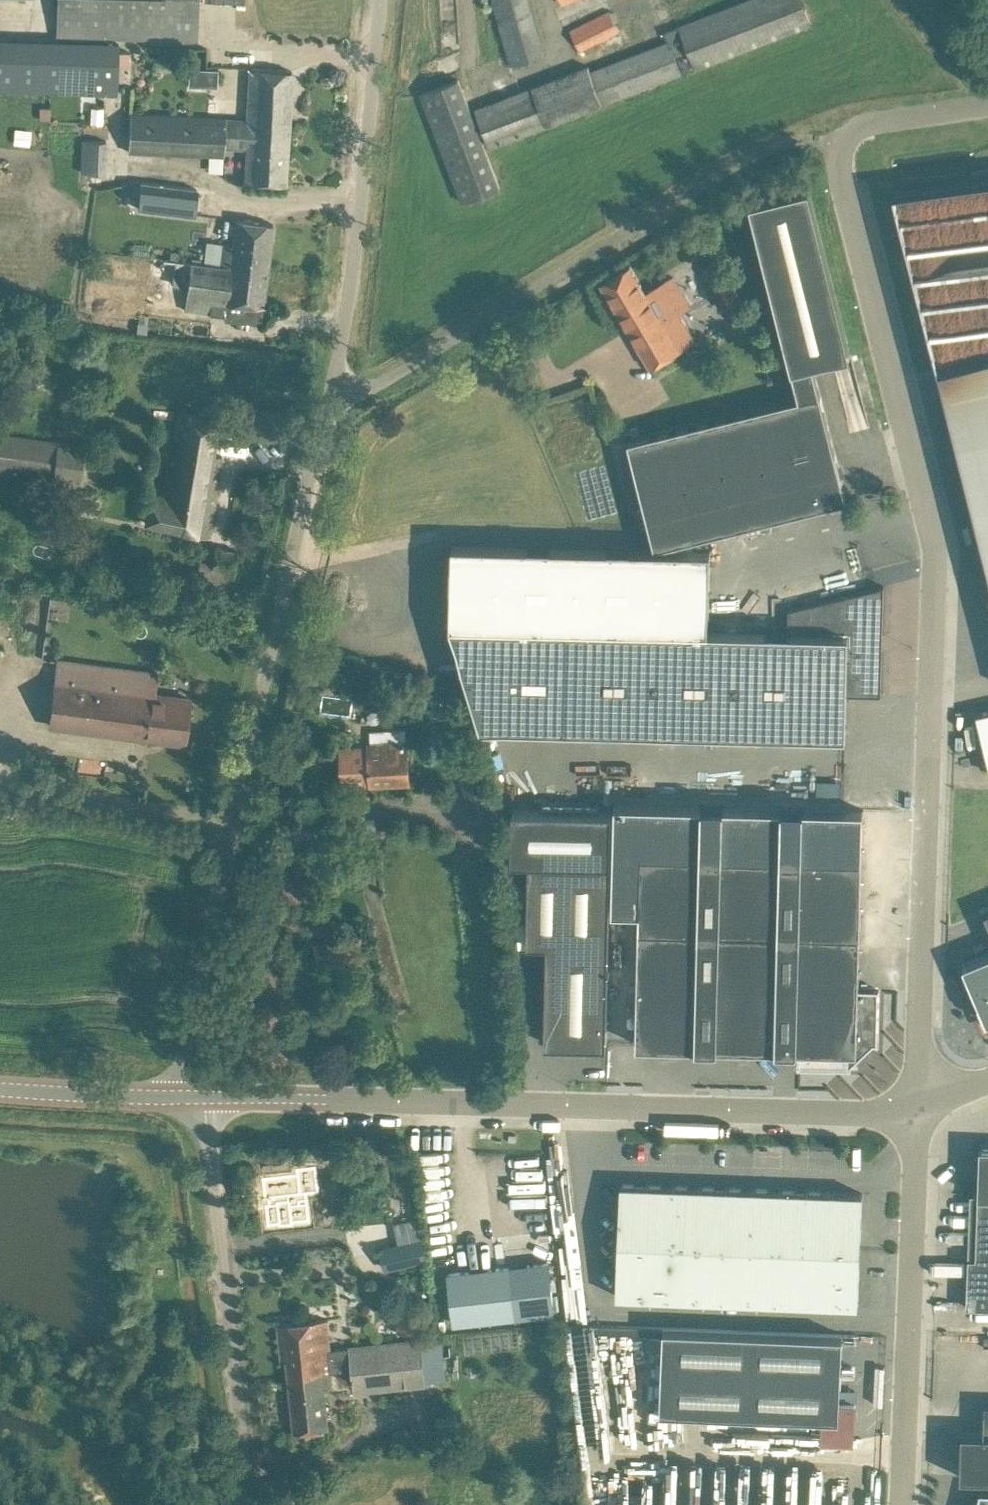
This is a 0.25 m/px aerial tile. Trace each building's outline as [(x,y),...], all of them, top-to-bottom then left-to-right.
[(197,0),(59,0),(58,35),(196,39),(197,0)] [(205,9),(233,10),(234,0),(205,0),(205,9)] [(529,0),(492,0),(506,62),(541,54),(529,0)] [(664,23),(678,67),(811,25),(803,0),(738,0),(664,23)] [(618,17),(615,12),(610,11),(609,9),(570,29),(580,50),(620,30),(615,22),(618,17)] [(667,38),(473,105),(486,143),(680,76),(667,38)] [(37,44),(36,91),(117,93),(118,47),(37,44)] [(189,66),(188,83),(215,83),(216,67),(189,66)] [(285,183),(292,70),(249,68),(246,120),(225,119),(225,117),(130,111),(127,151),(223,156),(224,147),(244,149),(242,181),(285,183)] [(497,187),(462,75),(422,87),(457,200),(497,187)] [(80,168),(104,169),(104,138),(80,138),(80,168)] [(898,188),(908,267),(944,263),(961,273),(969,240),(974,281),(984,265),(977,216),(986,202),(987,201),(987,176),(898,188)] [(140,181),(137,218),(194,223),(198,188),(140,181)] [(656,547),(847,499),(813,364),(851,354),(809,187),(750,202),(799,396),(628,439),(656,547)] [(221,266),(221,267),(244,270),(245,264),(247,264),(248,256),(269,259),(274,223),(254,221),(236,218),(233,246),(225,245),(224,245),(221,266)] [(186,300),(185,308),(191,309),(211,311),(225,313),(225,315),(261,320),(263,305),(267,272),(269,259),(248,256),(247,264),(245,264),(244,270),(221,267),(221,266),(202,264),(191,263),(186,300)] [(646,291),(630,265),(601,282),(651,367),(695,340),(679,312),(690,305),(673,275),(646,291)] [(138,322),(137,332),(146,333),(148,323),(138,322)] [(939,369),(987,567),(987,356),(942,368),(939,369)] [(243,403),(240,434),(298,441),(301,411),(243,403)] [(215,453),(218,431),(222,416),(178,412),(161,495),(148,493),(143,521),(190,531),(210,536),(213,523),(222,455),(215,453)] [(85,443),(0,431),(0,470),(79,481),(85,443)] [(453,542),(451,621),(482,725),(565,727),(847,735),(848,693),(882,694),(885,585),(812,603),(789,608),(788,631),(707,628),(709,549),(453,542)] [(232,586),(237,550),(215,547),(212,564),(199,562),(196,581),(232,586)] [(68,618),(69,599),(49,597),(47,616),(68,618)] [(184,742),(189,698),(154,693),(157,673),(59,661),(51,724),(164,739),(184,742)] [(472,724),(474,714),(433,703),(430,713),(472,724)] [(977,714),(987,759),(987,711),(977,714)] [(343,786),(410,782),(408,727),(370,729),(371,744),(341,745),(343,786)] [(469,761),(481,758),(473,730),(462,733),(469,761)] [(508,849),(482,761),(458,768),(473,819),(485,816),(496,853),(508,849)] [(530,860),(528,941),(548,942),(545,1042),(606,1043),(612,810),(511,808),(510,859),(530,860)] [(798,1048),(798,1067),(851,1068),(852,1064),(860,1056),(863,1060),(869,1054),(866,1051),(874,1043),(878,1043),(879,989),(859,988),(862,858),(683,853),(684,826),(642,825),(637,1043),(798,1048)] [(987,1020),(987,954),(963,964),(987,1021),(987,1020)] [(980,1145),(976,1257),(969,1257),(966,1334),(987,1335),(987,1145),(980,1145)] [(308,1175),(265,1179),(268,1216),(290,1214),(291,1218),(301,1217),(301,1214),(320,1212),(317,1186),(327,1185),(325,1162),(307,1164),(308,1175)] [(859,1304),(863,1192),(621,1183),(617,1295),(859,1304)] [(382,1248),(385,1263),(426,1254),(423,1238),(382,1248)] [(453,1325),(553,1314),(547,1261),(447,1272),(453,1325)] [(416,1334),(419,1317),(399,1314),(396,1331),(416,1334)] [(330,1348),(327,1318),(278,1323),(282,1359),(287,1359),(289,1375),(354,1368),(352,1346),(330,1348)] [(855,1434),(856,1401),(841,1401),(843,1334),(664,1327),(661,1411),(823,1417),(823,1432),(855,1434)] [(347,1390),(425,1382),(446,1380),(441,1336),(352,1346),(354,1368),(289,1375),(295,1430),(329,1427),(325,1388),(347,1386),(347,1390)] [(452,1401),(437,1396),(434,1404),(449,1409),(452,1401)] [(961,1476),(987,1477),(987,1432),(982,1432),(962,1431),(961,1476)] [(121,1449),(119,1438),(110,1439),(111,1450),(121,1449)] [(977,1504),(987,1504),(987,1490),(981,1490),(977,1504)]
